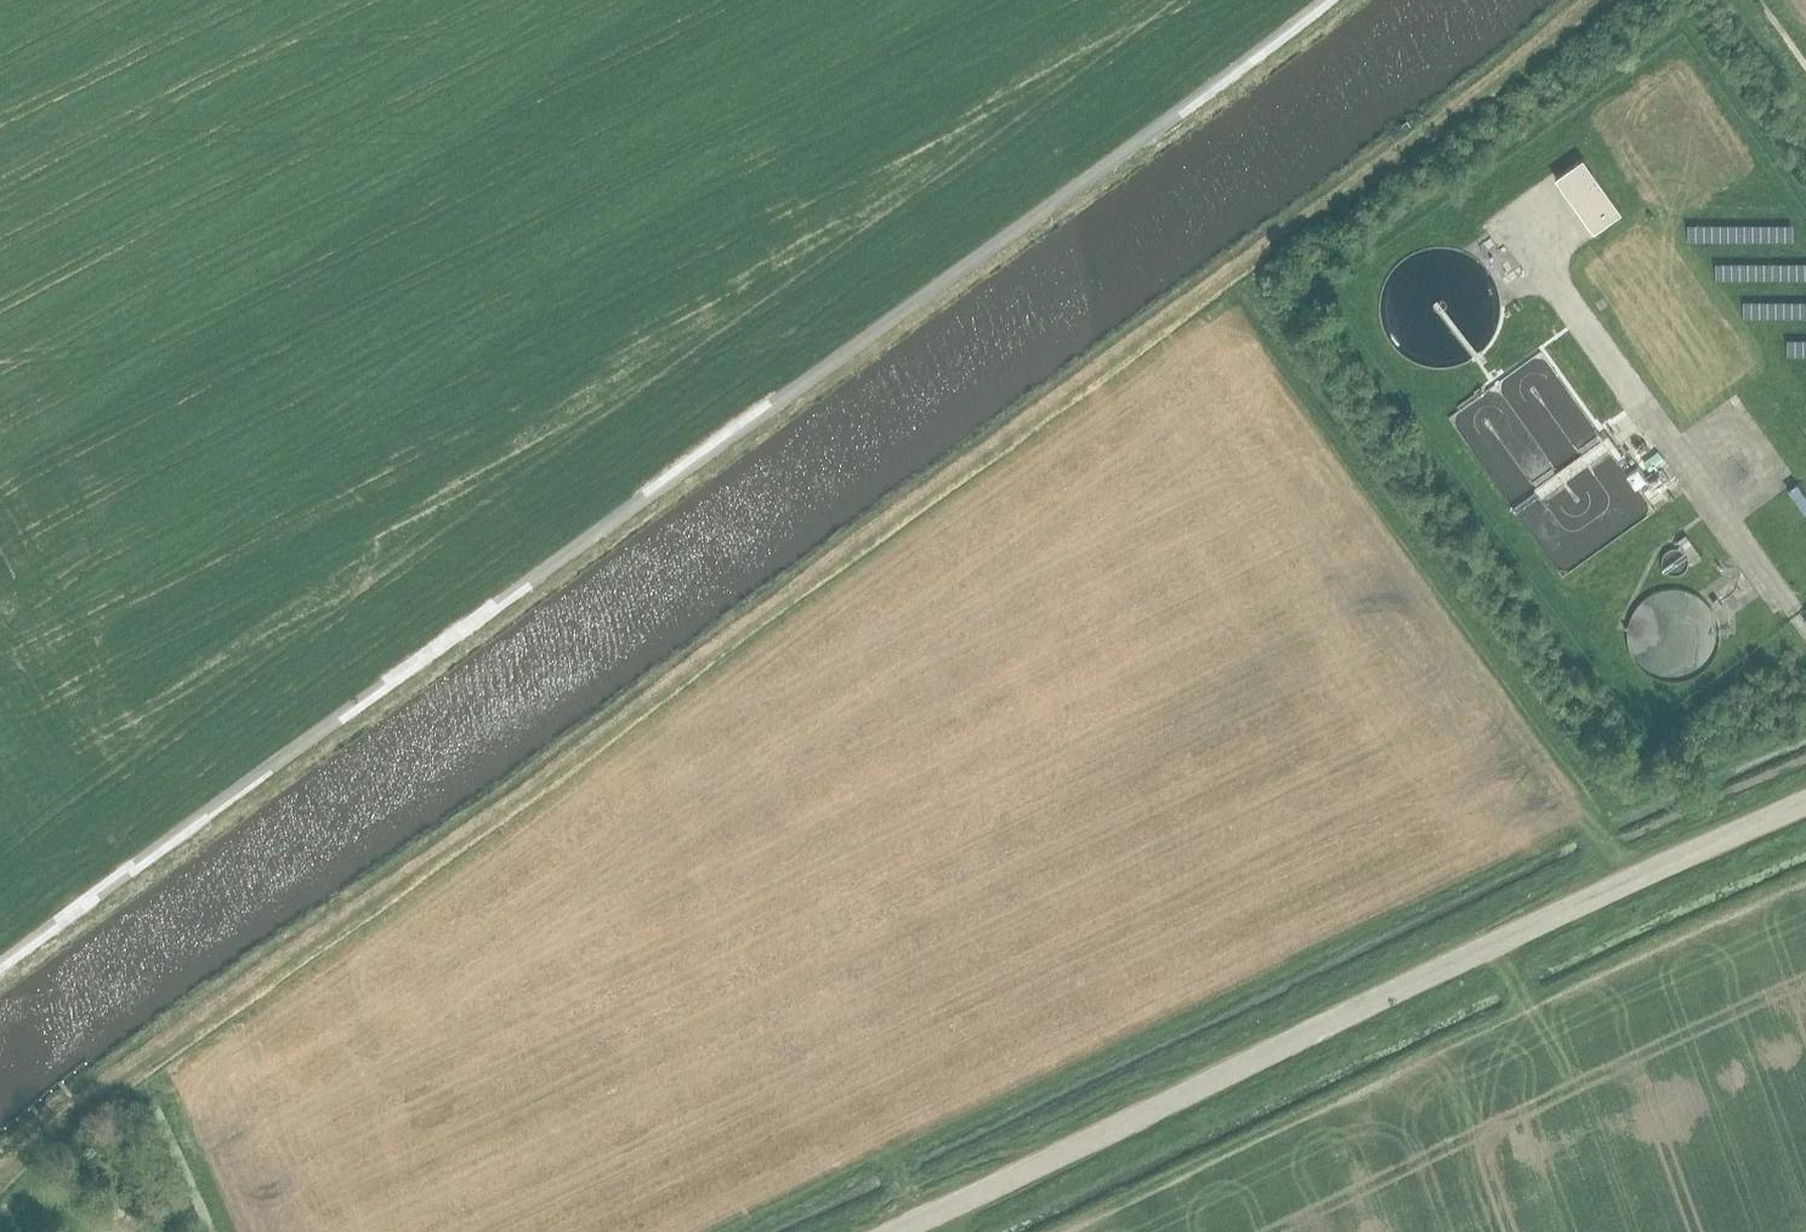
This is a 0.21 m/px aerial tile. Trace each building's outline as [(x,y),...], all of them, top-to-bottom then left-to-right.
[(1553,176),(1592,229),(1622,207),(1583,154),(1553,176)]
